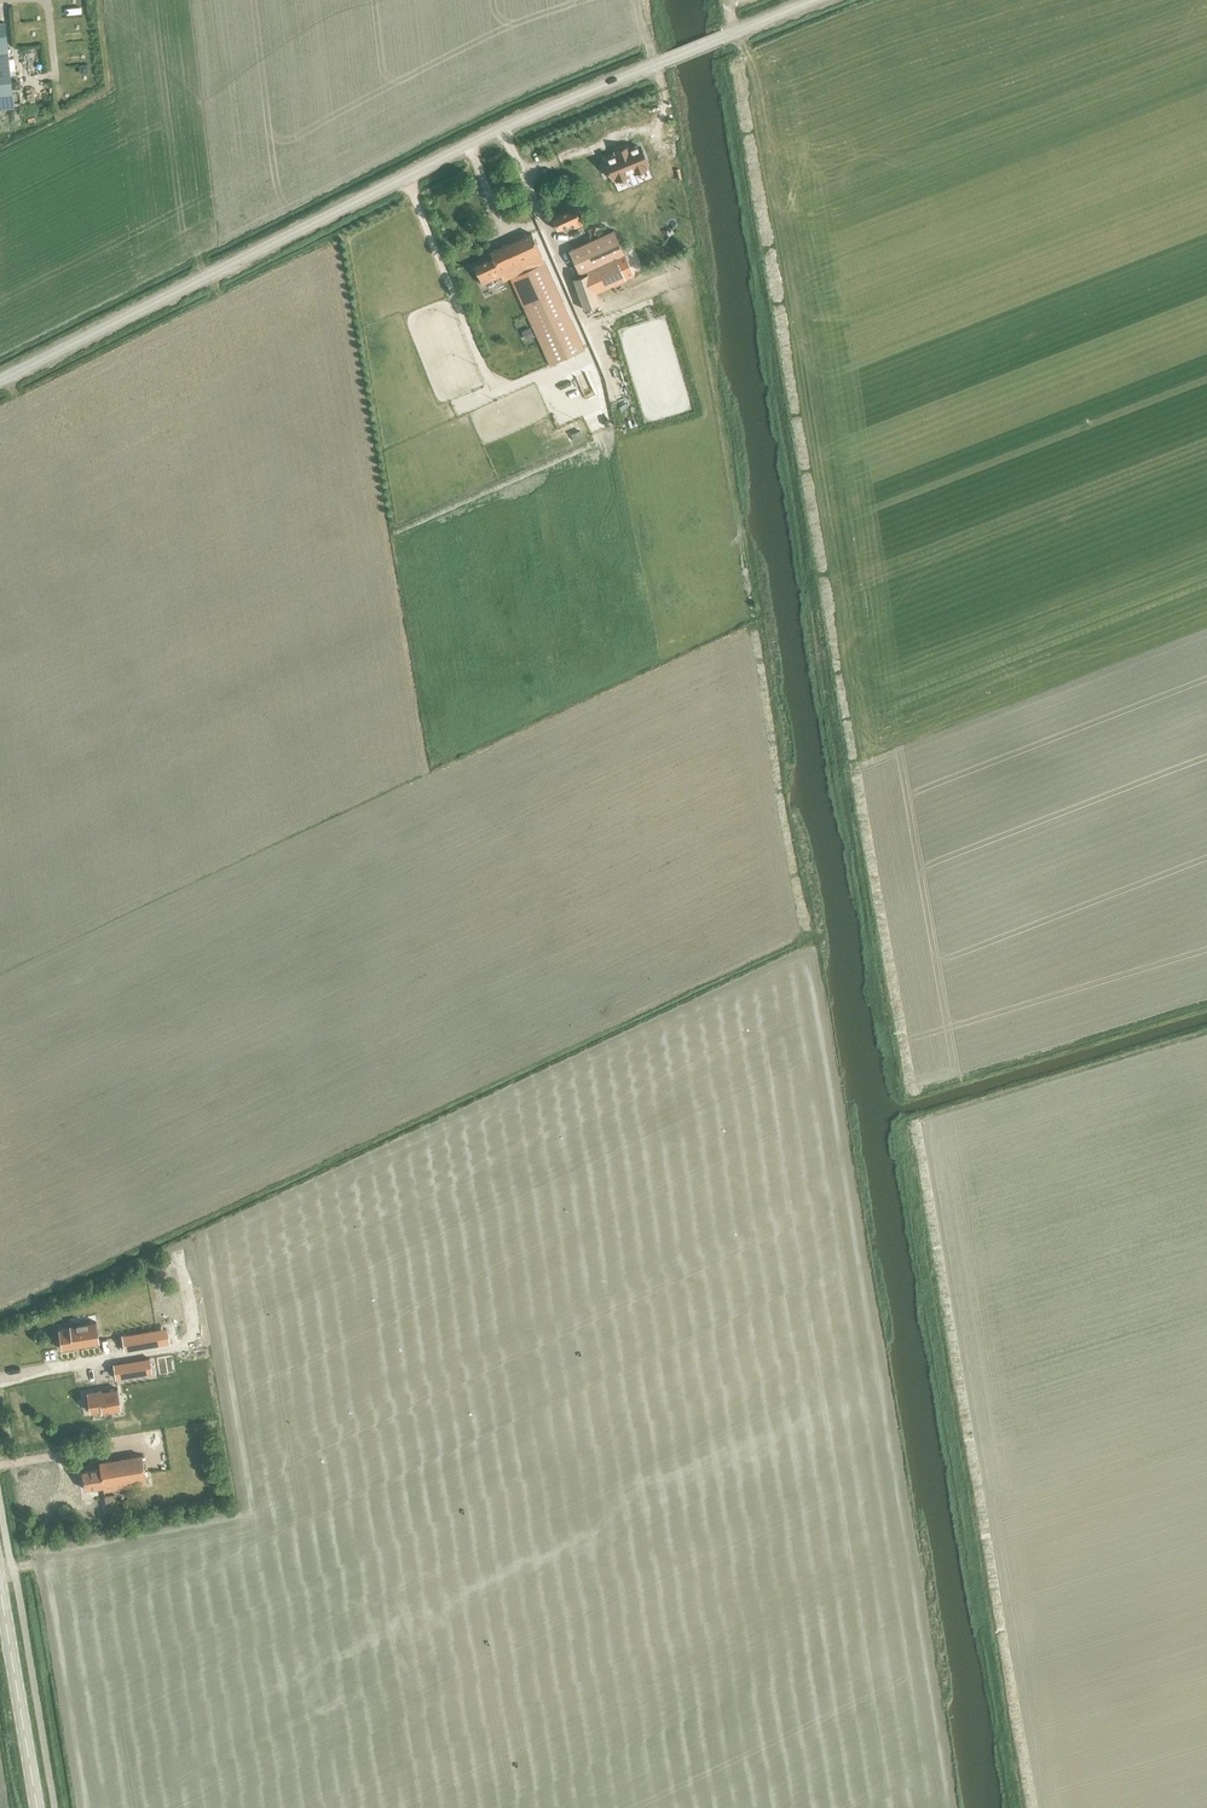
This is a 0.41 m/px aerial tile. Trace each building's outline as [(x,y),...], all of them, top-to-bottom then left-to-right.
[(41,21),(40,13),(25,14),(26,22),(41,21)] [(14,107),(8,53),(0,54),(0,108),(14,107)] [(626,171),(633,169),(635,172),(646,167),(644,164),(646,163),(639,145),(628,150),(627,147),(615,151),(617,154),(606,159),(613,177),(615,176),(616,179),(627,175),(626,171)] [(574,230),(582,226),(574,210),(551,221),(556,232),(572,224),(574,230)] [(595,295),(633,277),(613,232),(568,252),(578,275),(585,272),(586,275),(572,280),(583,310),(598,305),(595,295)] [(544,261),(531,233),(489,252),(492,258),(473,266),(481,284),(495,277),(497,282),(502,280),(509,277),(549,364),(584,349),(544,261)] [(509,292),(494,298),(501,317),(516,311),(509,292)] [(71,1327),(58,1330),(61,1347),(99,1341),(96,1321),(71,1325),(71,1327)] [(122,1335),(125,1349),(169,1342),(167,1327),(122,1335)] [(113,1364),(116,1378),(152,1372),(149,1357),(113,1364)] [(115,1387),(85,1392),(87,1409),(99,1407),(99,1409),(117,1406),(115,1387)] [(142,1431),(143,1410),(111,1408),(110,1429),(142,1431)] [(101,1487),(102,1492),(146,1484),(141,1456),(98,1463),(99,1469),(81,1472),(84,1490),(101,1487)] [(103,1497),(106,1513),(116,1511),(114,1496),(103,1497)]
